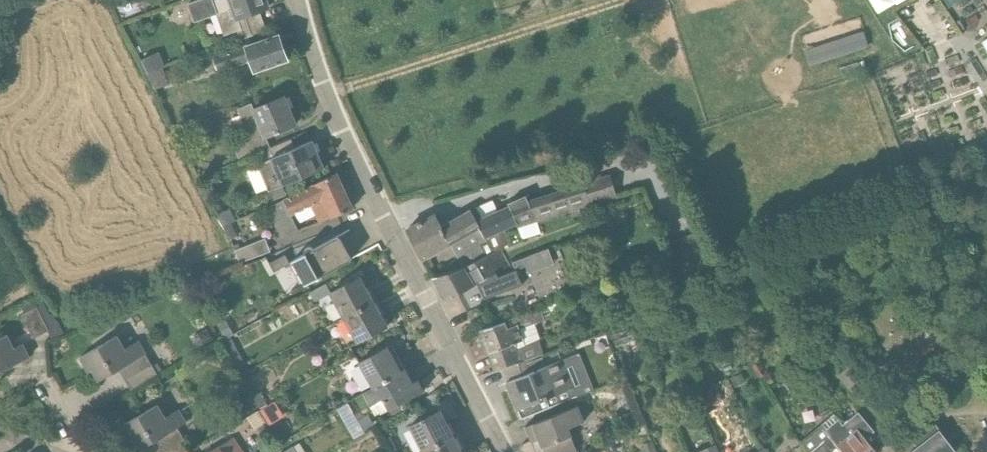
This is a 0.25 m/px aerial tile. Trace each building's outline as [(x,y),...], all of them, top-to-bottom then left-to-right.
[(189,4),(195,21),(217,13),(224,35),(241,30),(237,19),(270,7),(267,0),(199,0),(189,4)] [(812,64),(871,45),(866,28),(806,47),(812,64)] [(250,61),(254,71),(288,59),(279,34),(213,57),(219,73),(250,61)] [(162,67),(165,66),(160,52),(142,60),(147,72),(162,67)] [(155,89),(169,84),(162,67),(148,73),(155,89)] [(265,151),(260,139),(297,124),(285,96),(254,109),(252,103),(238,109),(249,137),(233,144),(240,161),(265,151)] [(312,141),(257,164),(269,192),(271,191),(283,186),(324,168),(312,141)] [(337,173),(271,206),(279,222),(286,236),(299,230),(292,216),(312,206),(321,223),(353,207),(337,173)] [(528,201),(538,223),(618,197),(611,175),(528,201)] [(283,186),(271,191),(275,200),(287,194),(283,186)] [(501,278),(513,272),(502,249),(510,244),(506,230),(517,225),(522,239),(541,232),(538,223),(528,201),(526,196),(509,203),(509,204),(481,216),(482,229),(498,274),(501,278)] [(423,259),(450,245),(482,229),(481,216),(477,208),(471,210),(442,226),(436,215),(408,229),(423,259)] [(221,226),(229,223),(234,220),(229,209),(215,215),(221,226)] [(235,236),(229,223),(221,226),(228,240),(235,236)] [(489,279),(498,274),(482,229),(450,245),(463,268),(461,269),(464,276),(481,268),(489,279)] [(305,252),(306,253),(291,261),(305,285),(351,260),(338,236),(314,249),(313,248),(312,247),(311,247),(310,247),(309,247),(308,247),(307,247),(307,248),(306,248),(306,250),(305,250),(305,251),(305,252)] [(238,264),(269,251),(264,237),(232,250),(238,264)] [(528,278),(536,297),(552,290),(543,268),(559,261),(551,243),(515,258),(524,280),(528,278)] [(464,276),(461,269),(433,277),(446,301),(476,285),(476,284),(481,281),(488,296),(521,284),(516,271),(513,272),(501,278),(498,274),(489,279),(481,268),(464,276)] [(374,301),(373,299),(360,276),(332,292),(327,284),(311,292),(316,302),(330,294),(343,318),(374,301)] [(343,318),(357,343),(388,326),(374,301),(343,318)] [(33,339),(49,331),(37,307),(21,315),(33,339)] [(502,368),(526,360),(544,355),(539,341),(528,346),(526,340),(524,341),(519,329),(545,321),(541,309),(505,322),(481,330),(489,353),(490,353),(496,371),(502,368)] [(29,357),(23,344),(14,348),(7,335),(0,338),(0,372),(29,357)] [(93,370),(99,381),(146,354),(138,341),(125,349),(117,336),(80,357),(89,372),(93,370)] [(226,339),(224,340),(241,375),(249,371),(231,336),(226,339)] [(373,389),(405,369),(391,345),(359,363),(373,389)] [(522,419),(594,390),(580,353),(532,372),(526,360),(502,368),(522,419)] [(133,389),(158,374),(157,373),(163,370),(159,363),(153,366),(152,364),(127,378),(133,389)] [(389,411),(424,391),(418,380),(413,383),(405,369),(373,389),(363,394),(370,407),(383,400),(389,411)] [(714,406),(709,394),(696,399),(703,416),(716,410),(714,406)] [(260,410),(269,427),(284,418),(275,402),(260,410)] [(190,449),(178,428),(186,423),(179,410),(166,418),(158,405),(121,426),(130,441),(133,439),(140,450),(160,438),(166,449),(160,451),(185,451),(190,449)] [(531,441),(532,442),(540,439),(543,447),(544,446),(547,451),(578,451),(569,428),(585,421),(578,405),(526,426),(531,441)] [(423,451),(454,436),(441,411),(410,427),(423,451)] [(833,451),(877,451),(866,439),(876,431),(860,412),(844,425),(840,419),(827,430),(831,435),(824,441),(833,451)] [(956,450),(933,420),(894,449),(896,451),(954,451),(956,450)] [(824,441),(831,435),(827,430),(822,424),(801,441),(811,451),(833,451),(824,441)] [(423,451),(462,451),(454,436),(423,451)] [(234,437),(220,447),(219,445),(208,451),(244,451),(234,437)] [(652,441),(644,444),(647,451),(657,451),(652,441)]
